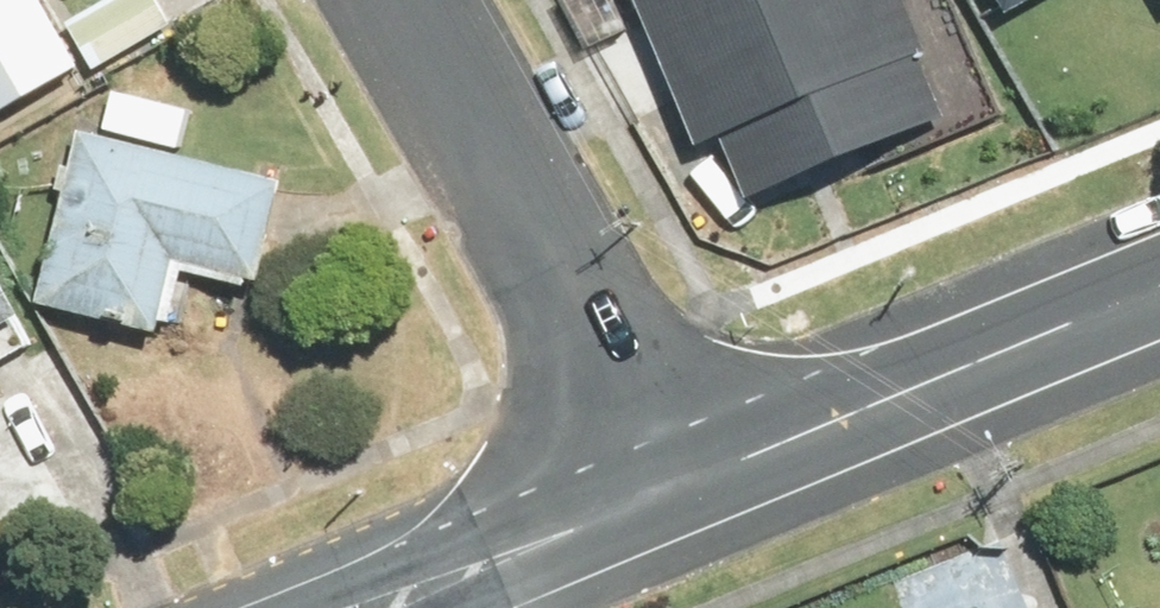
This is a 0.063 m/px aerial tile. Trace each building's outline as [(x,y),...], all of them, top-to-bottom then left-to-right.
[(115,47),(86,0),(0,0),(0,117),(115,47)] [(749,201),(995,101),(954,0),(666,0),(749,201)] [(94,115),(58,295),(187,320),(200,257),(286,274),(309,157),(94,115)] [(46,330),(0,250),(0,357),(46,330)]
